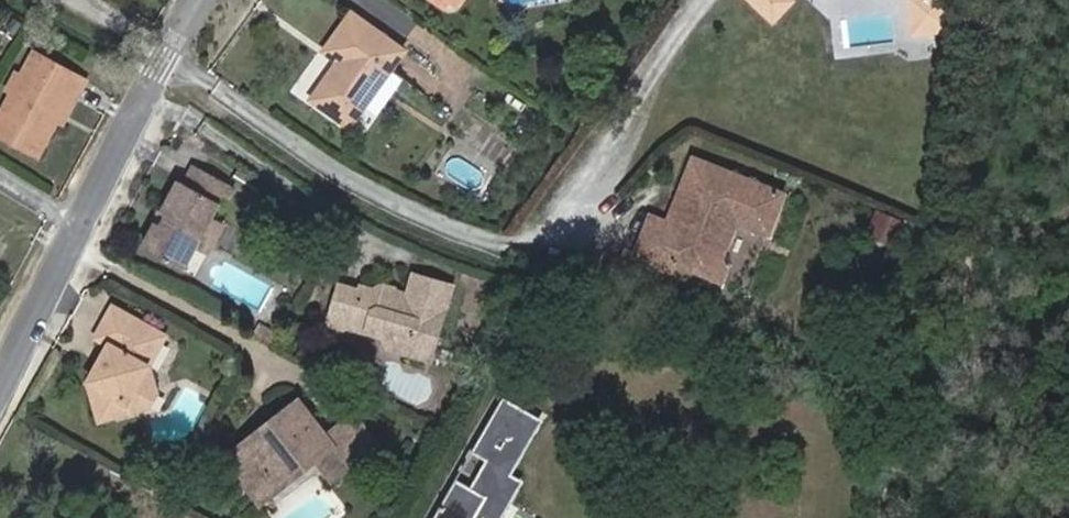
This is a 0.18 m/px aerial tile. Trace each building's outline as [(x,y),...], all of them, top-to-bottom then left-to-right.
[(929,31),(937,30),(935,0),(926,0),(929,31)] [(937,30),(952,28),(950,0),(935,0),(937,30)] [(353,122),(407,48),(355,9),(327,45),(344,57),(316,94),(353,122)] [(0,114),(0,136),(40,158),(75,95),(79,97),(88,82),(35,51),(0,114)] [(764,236),(781,195),(690,159),(677,191),(683,193),(671,225),(649,216),(633,256),(667,270),(671,262),(716,280),(721,267),(717,255),(727,230),(736,225),(764,236)] [(194,164),(184,183),(181,181),(163,214),(168,217),(163,226),(158,223),(143,248),(184,271),(197,249),(199,246),(213,221),(222,205),(227,207),(237,189),(194,164)] [(862,236),(893,249),(904,222),(873,209),(862,236)] [(213,221),(199,246),(197,249),(208,255),(224,227),(213,221)] [(323,256),(335,263),(340,253),(328,246),(323,256)] [(314,271),(326,278),(335,263),(323,256),(314,271)] [(454,286),(414,275),(409,294),(398,291),(396,288),(384,284),(375,290),(362,285),(360,289),(341,284),(329,322),(332,327),(344,330),(345,328),(384,338),(390,350),(431,362),(454,286)] [(114,307),(97,337),(111,345),(89,383),(101,423),(152,407),(159,394),(151,366),(168,336),(114,307)] [(300,401),(226,459),(261,505),(318,462),(333,481),(379,446),(354,415),(328,434),(300,401)] [(483,504),(500,514),(514,489),(503,482),(534,428),(497,407),(434,517),(475,517),(483,504)] [(500,514),(483,504),(475,517),(498,517),(500,514)]
